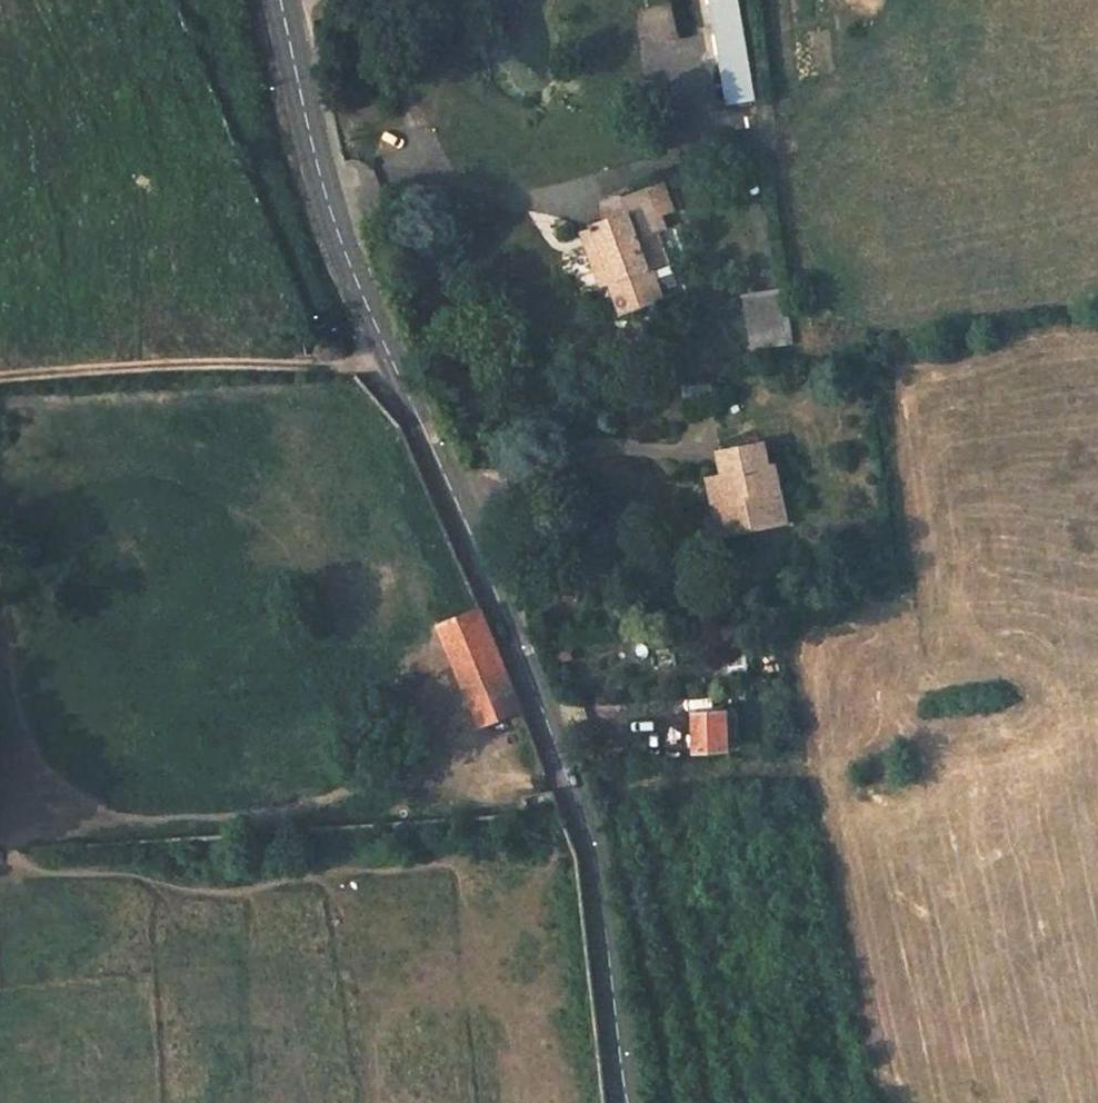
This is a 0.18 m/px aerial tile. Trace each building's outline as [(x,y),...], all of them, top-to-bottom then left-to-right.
[(761,101),(744,0),(711,0),(729,106),(761,101)] [(667,220),(654,185),(602,202),(609,223),(602,225),(620,278),(612,281),(623,312),(665,297),(658,277),(653,262),(674,255),(662,221),(667,220)] [(602,225),(582,232),(601,285),(612,281),(620,278),(602,225)] [(653,262),(658,277),(679,270),(674,255),(653,262)] [(794,347),(791,291),(748,294),(750,349),(794,347)] [(713,383),(684,386),(686,408),(715,405),(713,383)] [(770,465),(766,443),(722,451),(726,474),(715,476),(722,510),(733,507),(738,529),(782,520),(778,498),(781,498),(774,464),(770,465)] [(523,707),(483,608),(442,624),(481,724),(523,707)] [(739,734),(739,711),(697,712),(698,749),(731,747),(730,734),(739,734)]
